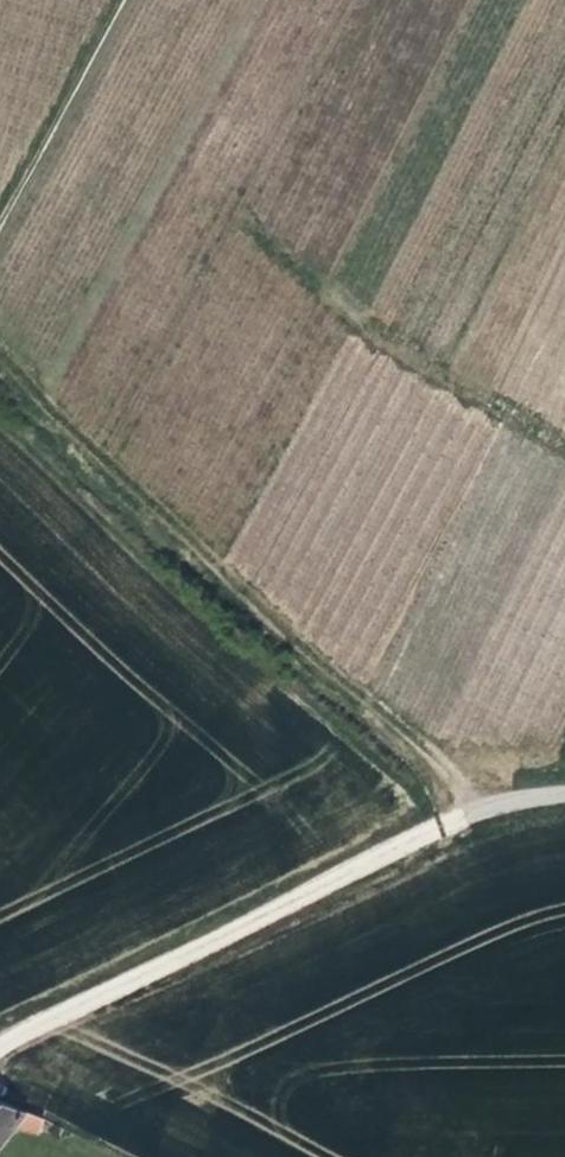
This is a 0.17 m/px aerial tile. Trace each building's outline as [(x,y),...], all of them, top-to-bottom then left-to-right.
[(32,1110),(0,1102),(0,1149),(32,1110)]
